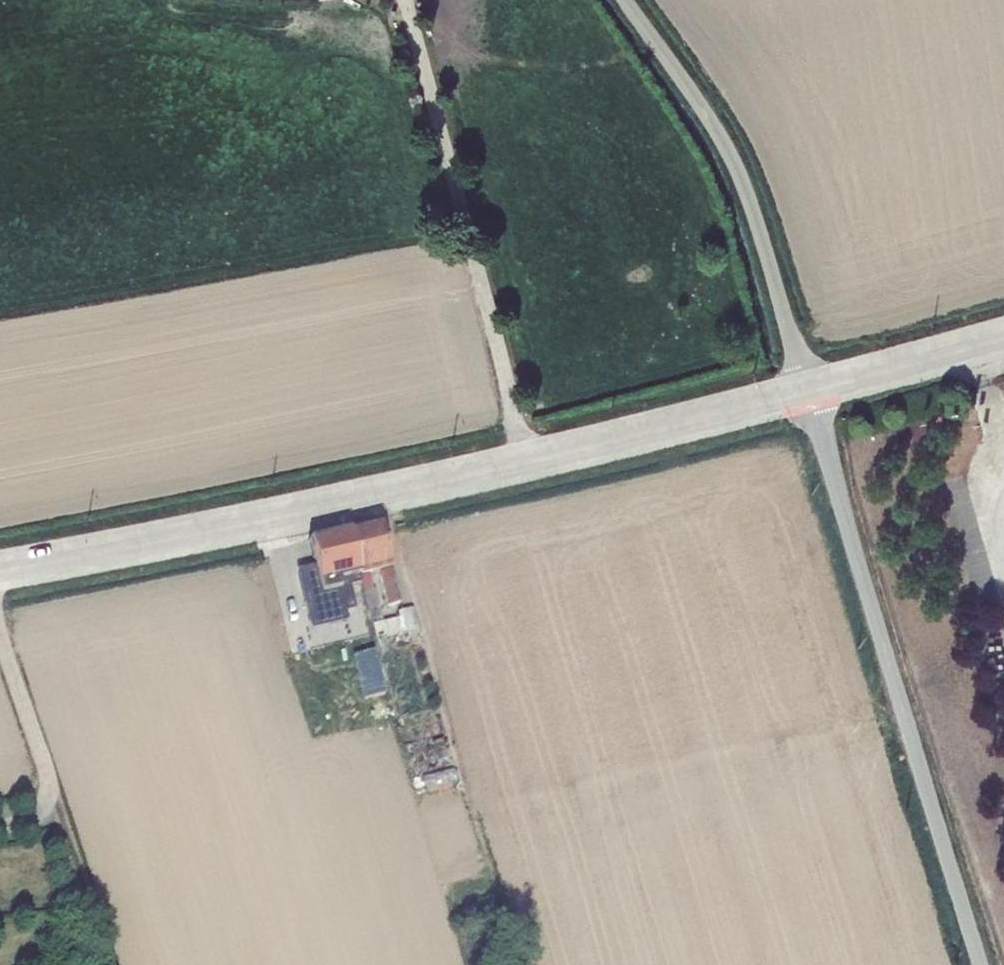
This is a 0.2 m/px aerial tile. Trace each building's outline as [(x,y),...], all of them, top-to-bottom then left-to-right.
[(347,531),(360,585),(366,609),(368,609),(378,655),(391,652),(388,638),(394,637),(396,642),(407,639),(406,637),(420,634),(412,608),(400,610),(402,617),(382,622),(374,589),(372,589),(369,574),(377,572),(387,606),(398,603),(378,523),(347,531)] [(347,531),(307,540),(312,561),(316,560),(319,569),(297,574),(308,623),(345,614),(355,611),(349,588),(360,585),(347,531)] [(345,614),(308,623),(310,631),(347,622),(345,614)] [(373,650),(352,655),(363,699),(384,694),(373,650)] [(441,739),(430,743),(436,765),(448,762),(441,739)] [(452,770),(422,778),(425,789),(455,781),(452,770)]
